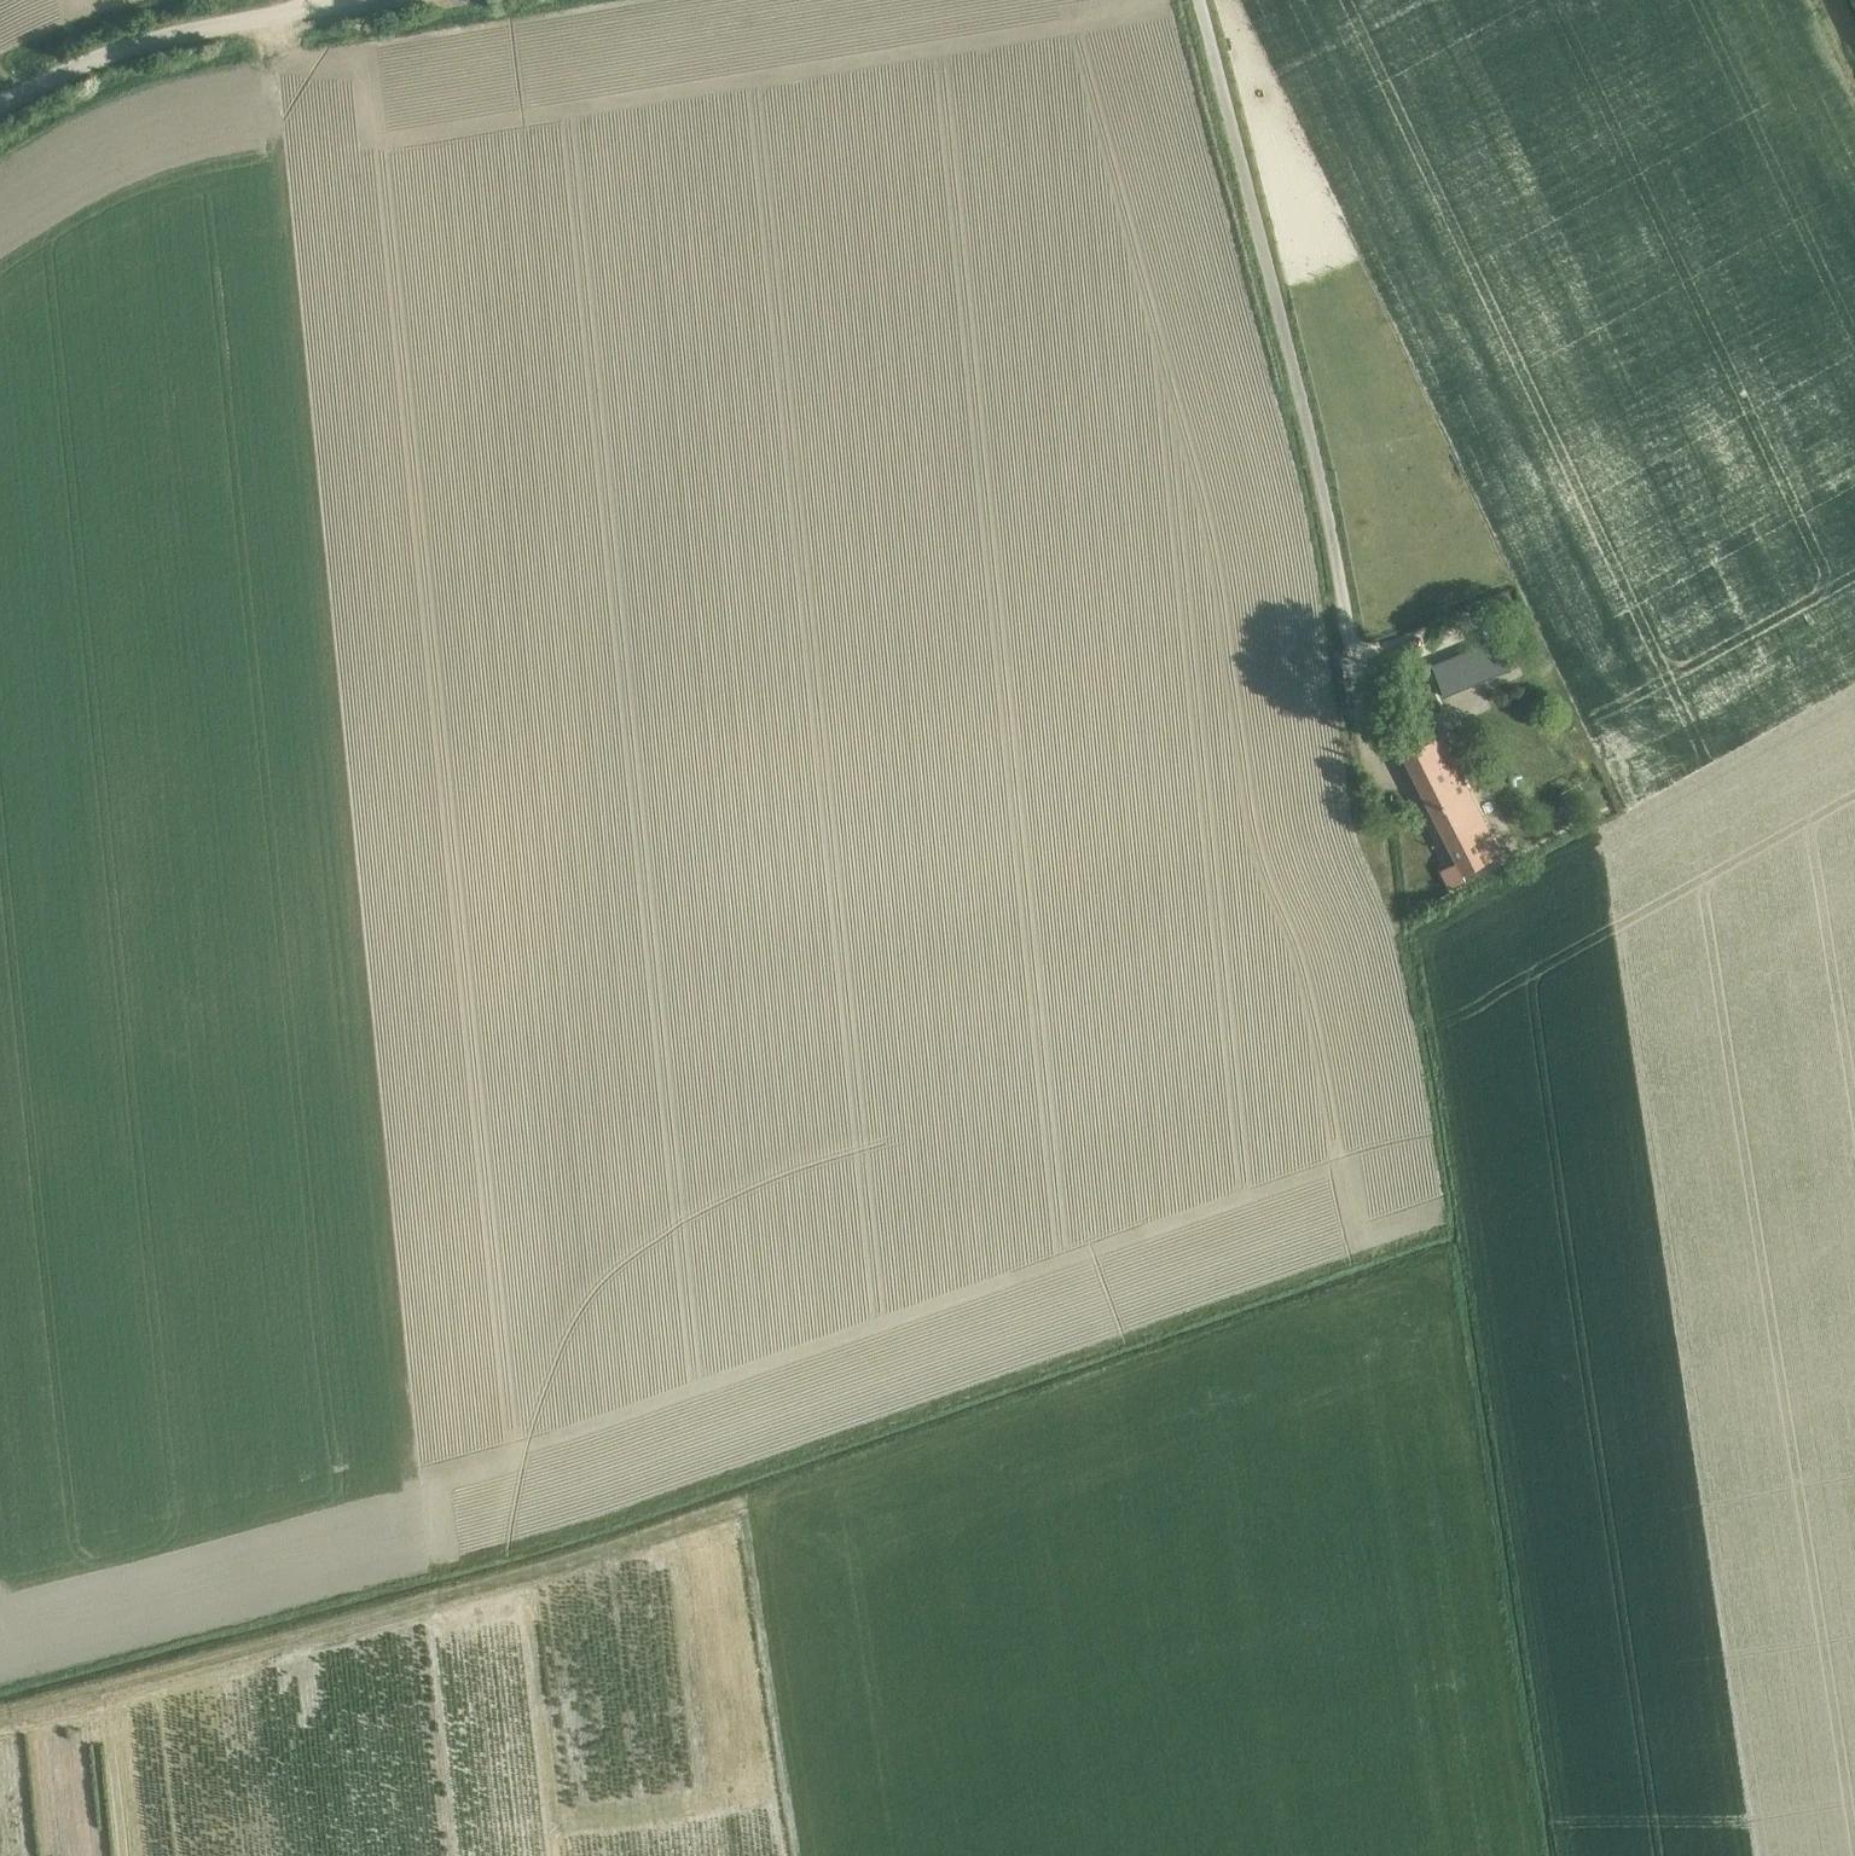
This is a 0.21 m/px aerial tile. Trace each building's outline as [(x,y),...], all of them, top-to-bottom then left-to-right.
[(1500,638),(1433,665),(1444,695),(1511,668),(1500,638)] [(1443,736),(1404,755),(1457,862),(1441,870),(1450,887),(1465,879),(1463,874),(1501,855),(1443,736)]
